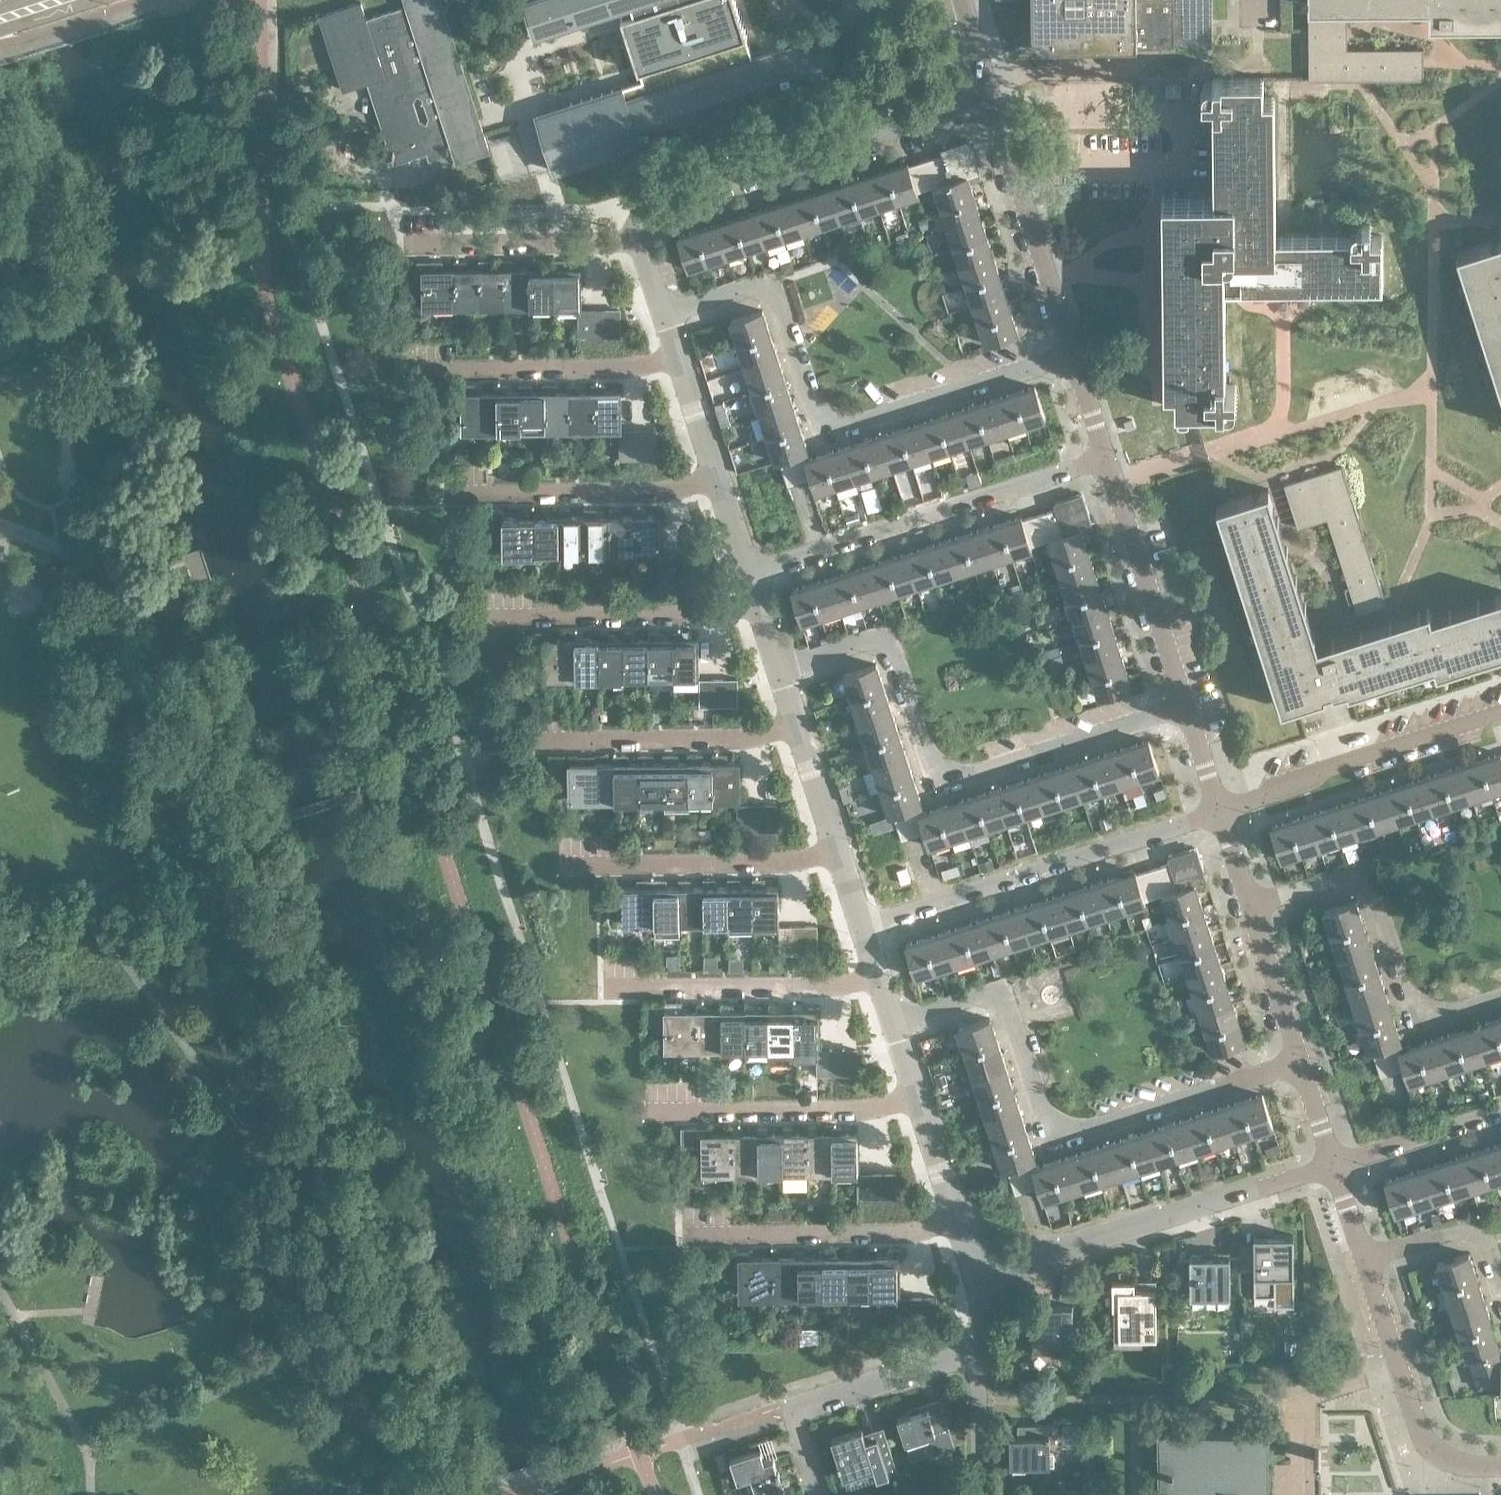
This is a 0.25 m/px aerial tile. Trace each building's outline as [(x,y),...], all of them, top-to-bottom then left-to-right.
[(451,144),(456,160),(455,160),(456,161),(490,150),(485,134),(442,0),(405,0),(406,5),(366,18),(361,2),(362,2),(361,1),(344,6),(344,7),(320,15),(330,47),(329,48),(332,57),(333,56),(343,89),(373,79),(381,103),(375,105),(389,150),(388,150),(390,155),(391,155),(394,163),(411,158),(411,157),(451,144)] [(618,6),(646,92),(564,118),(578,162),(837,79),(839,79),(825,34),(752,58),(734,0),(720,0),(729,27),(648,53),(631,2),(636,0),(526,0),(536,32),(618,6)] [(1212,0),(1031,0),(1032,47),(1165,45),(1212,45),(1212,0)] [(1430,11),(1437,11),(1500,11),(1500,0),(1430,0),(1430,11)] [(1308,18),(1309,79),(1424,78),(1424,47),(1347,48),(1347,34),(1347,17),(1308,18)] [(1275,236),(1273,96),(1262,96),(1262,78),(1213,78),(1213,79),(1209,79),(1207,80),(1206,80),(1205,81),(1204,82),(1204,83),(1203,85),(1203,89),(1202,89),(1202,98),(1213,98),(1214,131),(1214,196),(1163,197),(1165,385),(1176,385),(1176,404),(1225,403),(1225,402),(1229,402),(1231,401),(1232,401),(1233,400),(1234,399),(1234,398),(1235,396),(1235,392),(1236,392),(1236,383),(1225,383),(1225,374),(1224,286),(1384,285),(1383,235),(1370,235),(1370,224),(1361,224),(1361,225),(1358,225),(1356,225),(1355,226),(1353,227),(1352,229),(1352,230),(1351,231),(1352,235),(1275,236)] [(979,172),(968,139),(941,148),(943,154),(951,179),(967,174),(967,175),(979,172)] [(951,179),(943,154),(931,158),(940,183),(951,179)] [(940,183),(931,158),(920,161),(929,188),(935,186),(935,185),(940,183)] [(929,188),(920,161),(909,165),(917,191),(929,188)] [(917,191),(909,165),(908,162),(888,168),(898,200),(918,194),(917,191)] [(898,200),(888,168),(869,174),(879,206),(898,200)] [(879,206),(869,174),(850,180),(860,213),(879,206)] [(971,188),(967,175),(967,174),(951,179),(940,183),(935,185),(935,186),(942,206),(974,196),(971,188)] [(860,213),(850,180),(831,186),(841,219),(860,213)] [(841,219),(831,186),(812,192),(822,225),(841,219)] [(822,225),(812,192),(793,199),(803,231),(822,225)] [(980,215),(978,209),(974,196),(942,206),(948,225),(980,215)] [(803,231),(793,199),(774,205),(784,237),(803,231)] [(784,237),(774,205),(755,211),(765,243),(784,237)] [(765,243),(755,211),(736,217),(746,249),(765,243)] [(986,234),(984,226),(980,215),(948,225),(954,244),(986,234)] [(746,249),(736,217),(717,223),(727,255),(746,249)] [(727,255),(717,223),(698,229),(708,262),(727,255)] [(708,262),(698,229),(678,236),(688,268),(708,262)] [(992,253),(990,247),(986,234),(954,244),(960,264),(992,253)] [(1462,250),(1464,254),(1467,265),(1462,267),(1466,279),(1465,279),(1467,284),(1472,282),(1476,292),(1471,294),(1475,308),(1476,312),(1482,310),(1485,321),(1480,323),(1484,336),(1484,337),(1485,341),(1491,339),(1494,349),(1489,351),(1493,365),(1494,369),(1500,367),(1500,371),(1500,238),(1462,250)] [(998,272),(996,264),(992,253),(960,264),(966,283),(998,272)] [(580,302),(580,267),(562,267),(562,259),(554,259),(554,267),(554,303),(581,303),(581,302),(580,302)] [(505,304),(505,268),(488,268),(488,260),(480,260),(480,268),(480,304),(505,304)] [(530,304),(529,268),(513,268),(513,260),(505,260),(505,268),(505,304),(530,304)] [(554,303),(554,267),(538,268),(538,260),(529,260),(529,268),(530,304),(554,303)] [(456,305),(455,269),(439,269),(439,261),(418,261),(418,287),(424,287),(424,305),(456,305)] [(480,304),(480,268),(464,269),(464,261),(455,261),(455,269),(456,305),(480,304)] [(1005,291),(1003,285),(998,272),(966,283),(972,302),(1005,291)] [(1011,310),(1008,302),(1005,291),(972,302),(978,321),(1011,310)] [(593,335),(593,309),(579,309),(579,335),(593,335)] [(606,335),(606,309),(593,309),(593,335),(606,335)] [(620,335),(620,309),(606,309),(606,335),(620,335)] [(770,333),(763,309),(730,320),(738,343),(770,333)] [(1018,332),(1015,323),(1011,310),(978,321),(985,343),(1018,332)] [(778,356),(770,333),(738,343),(745,367),(778,356)] [(785,379),(778,356),(745,367),(753,390),(785,379)] [(793,403),(785,379),(753,390),(760,413),(793,403)] [(570,427),(569,391),(553,391),(553,383),(544,384),(544,392),(545,427),(570,427)] [(594,427),(594,391),(577,391),(577,383),(569,383),(569,391),(570,427),(594,427)] [(620,426),(619,391),(602,391),(602,383),(594,383),(594,391),(594,427),(620,426)] [(496,428),(495,392),(479,392),(479,384),(463,385),(464,428),(496,428)] [(520,428),(520,392),(504,392),(503,384),(495,384),(495,392),(496,428),(520,428)] [(545,427),(544,392),(528,392),(528,384),(520,384),(520,392),(520,428),(545,427)] [(1045,417),(1035,385),(1015,391),(1026,424),(1045,417)] [(1026,424),(1015,391),(996,397),(1007,430),(1026,424)] [(1007,430),(996,397),(977,404),(988,436),(1007,430)] [(800,426),(793,403),(760,413),(768,436),(800,426)] [(988,436),(977,404),(958,410),(969,442),(988,436)] [(969,442),(958,410),(939,416),(950,448),(969,442)] [(950,448),(939,416),(920,422),(931,454),(950,448)] [(931,454),(920,422),(901,428),(912,460),(931,454)] [(808,450),(800,426),(768,436),(775,460),(780,459),(791,455),(803,451),(808,450)] [(912,460),(901,428),(882,434),(893,467),(912,460)] [(633,458),(632,433),(619,433),(620,459),(633,458)] [(645,458),(645,433),(632,433),(633,458),(645,458)] [(658,458),(658,433),(645,433),(645,458),(658,458)] [(893,467),(882,434),(863,441),(874,473),(893,467)] [(874,473),(863,441),(844,447),(855,479),(874,473)] [(855,479),(844,447),(825,453),(836,485),(855,479)] [(811,477),(805,459),(806,459),(803,451),(791,455),(799,481),(811,477)] [(825,453),(806,459),(805,459),(811,477),(815,492),(836,485),(825,453)] [(799,481),(791,455),(780,459),(788,484),(799,481)] [(1327,518),(1357,613),(1386,603),(1342,465),(1284,483),(1298,528),(1327,518)] [(870,507),(883,504),(879,483),(865,486),(870,507)] [(1425,626),(1422,618),(1313,653),(1262,493),(1261,490),(1222,503),(1223,506),(1227,516),(1221,518),(1226,532),(1225,532),(1227,536),(1232,534),(1236,545),(1230,547),(1235,560),(1234,560),(1236,565),(1241,563),(1245,574),(1240,575),(1244,589),(1245,593),(1251,591),(1254,602),(1249,604),(1253,618),(1254,622),(1260,620),(1262,629),(1257,630),(1262,646),(1263,650),(1269,649),(1272,658),(1267,660),(1271,675),(1272,679),(1273,679),(1277,694),(1283,692),(1287,706),(1347,687),(1348,691),(1352,689),(1366,684),(1364,679),(1375,676),(1377,681),(1381,680),(1394,675),(1393,670),(1403,667),(1405,672),(1409,671),(1423,666),(1421,661),(1432,658),(1436,671),(1440,670),(1440,669),(1454,665),(1452,660),(1463,656),(1465,662),(1469,660),(1483,656),(1481,650),(1492,647),(1493,653),(1497,651),(1500,650),(1500,601),(1425,626)] [(1092,525),(1082,493),(1055,502),(1057,508),(1065,533),(1081,528),(1081,529),(1092,525)] [(659,550),(659,514),(642,514),(642,506),(633,506),(633,514),(634,550),(659,550)] [(585,551),(584,515),(568,515),(568,507),(559,507),(559,515),(560,551),(585,551)] [(609,551),(609,515),(592,515),(592,507),(584,507),(584,515),(585,551),(609,551)] [(634,550),(633,514),(617,515),(617,507),(609,507),(609,515),(609,551),(634,550)] [(535,552),(535,508),(523,508),(523,516),(503,516),(503,508),(490,508),(490,538),(503,538),(504,552),(535,552)] [(560,551),(559,515),(543,515),(543,508),(535,508),(535,552),(560,551)] [(1065,533),(1057,508),(1045,511),(1053,537),(1065,533)] [(1053,537),(1045,511),(1034,515),(1043,542),(1049,540),(1048,539),(1053,537)] [(1031,545),(1022,519),(1021,515),(1002,522),(1012,554),(1032,548),(1031,545)] [(1043,542),(1034,515),(1022,519),(1031,545),(1043,542)] [(1012,554),(1002,522),(983,528),(993,560),(1012,554)] [(993,560),(983,528),(964,534),(974,566),(993,560)] [(1088,550),(1085,542),(1081,529),(1081,528),(1065,533),(1053,537),(1048,539),(1049,540),(1055,560),(1088,550)] [(974,566),(964,534),(945,540),(955,572),(974,566)] [(955,572),(945,540),(926,546),(936,579),(955,572)] [(936,579),(926,546),(907,552),(917,585),(936,579)] [(1094,569),(1092,563),(1088,550),(1055,560),(1061,579),(1094,569)] [(917,585),(907,552),(888,558),(898,591),(917,585)] [(673,582),(672,554),(659,554),(660,583),(673,582)] [(685,582),(685,554),(672,554),(673,582),(685,582)] [(898,591),(888,558),(868,565),(879,597),(898,591)] [(879,597),(868,565),(849,571),(860,603),(879,597)] [(1100,588),(1097,580),(1094,569),(1061,579),(1068,598),(1100,588)] [(860,603),(849,571),(830,577),(841,609),(860,603)] [(841,609),(830,577),(811,583),(822,615),(841,609)] [(822,615),(811,583),(792,589),(802,622),(822,615)] [(1106,607),(1104,601),(1100,588),(1068,598),(1074,617),(1106,607)] [(1112,626),(1110,618),(1106,607),(1074,617),(1080,637),(1112,626)] [(1118,645),(1116,639),(1112,626),(1080,637),(1086,656),(1118,645)] [(649,674),(649,638),(632,638),(632,630),(624,630),(624,638),(624,674),(649,674)] [(674,674),(673,638),(657,638),(657,630),(649,630),(649,638),(649,674),(674,674)] [(699,674),(699,638),(682,638),(682,630),(673,630),(673,638),(674,674),(699,674)] [(575,675),(575,639),(551,639),(551,631),(537,631),(538,658),(543,658),(543,675),(575,675)] [(600,675),(599,639),(583,639),(583,631),(575,631),(575,639),(575,675),(600,675)] [(624,674),(624,638),(608,639),(608,631),(599,631),(599,639),(600,675),(624,674)] [(1125,664),(1122,656),(1118,645),(1086,656),(1092,675),(1125,664)] [(884,687),(876,663),(844,673),(852,697),(884,687)] [(1132,686),(1129,677),(1125,664),(1092,675),(1099,697),(1132,686)] [(738,705),(738,677),(725,678),(725,705),(738,705)] [(712,706),(712,678),(699,678),(699,706),(712,706)] [(725,705),(725,678),(712,678),(712,706),(725,705)] [(892,710),(884,687),(852,697),(859,720),(892,710)] [(899,733),(892,710),(859,720),(867,744),(899,733)] [(907,756),(899,733),(867,744),(874,767),(907,756)] [(1159,771),(1149,739),(1129,745),(1139,778),(1159,771)] [(1139,778),(1129,745),(1110,752),(1120,784),(1139,778)] [(1120,784),(1110,752),(1091,758),(1101,790),(1120,784)] [(1500,752),(1481,759),(1491,791),(1500,788),(1500,754),(1500,752)] [(713,798),(713,761),(696,761),(696,753),(688,753),(688,761),(688,798),(713,798)] [(739,797),(738,761),(721,761),(721,753),(713,753),(713,761),(713,798),(739,797)] [(614,799),(614,762),(590,762),(590,754),(577,754),(577,762),(570,762),(570,799),(614,799)] [(639,798),(639,762),(622,762),(622,754),(614,754),(614,762),(614,799),(639,798)] [(664,798),(663,762),(647,762),(647,754),(639,754),(639,762),(639,798),(664,798)] [(688,798),(688,761),(672,762),(672,754),(663,754),(663,762),(664,798),(688,798)] [(914,780),(907,756),(874,767),(882,790),(914,780)] [(1101,790),(1091,758),(1072,764),(1082,796),(1101,790)] [(1491,791),(1481,759),(1462,765),(1472,797),(1491,791)] [(1082,796),(1072,764),(1053,770),(1063,802),(1082,796)] [(1472,797),(1462,765),(1443,771),(1453,803),(1472,797)] [(1063,802),(1053,770),(1034,776),(1044,808),(1063,802)] [(1453,803),(1443,771),(1424,777),(1434,809),(1453,803)] [(1044,808),(1034,776),(1015,782),(1025,814),(1044,808)] [(1434,809),(1424,777),(1405,783),(1415,815),(1434,809)] [(922,804),(914,780),(882,790),(889,814),(894,813),(905,809),(917,805),(922,804)] [(1025,814),(1015,782),(996,788),(1006,821),(1025,814)] [(1415,815),(1405,783),(1386,789),(1396,822),(1415,815)] [(1006,821),(996,788),(977,794),(987,827),(1006,821)] [(1396,822),(1386,789),(1367,795),(1377,828),(1396,822)] [(987,827),(977,794),(958,800),(968,833),(987,827)] [(1377,828),(1367,795),(1348,801),(1358,834),(1377,828)] [(968,833),(958,800),(939,807),(949,839),(968,833)] [(1358,834),(1348,801),(1329,808),(1339,840),(1358,834)] [(751,829),(751,804),(738,804),(738,829),(751,829)] [(764,829),(764,804),(751,804),(751,829),(764,829)] [(777,829),(777,804),(764,804),(764,829),(777,829)] [(925,831),(919,813),(917,805),(905,809),(913,834),(925,831)] [(949,839),(939,807),(919,813),(925,831),(929,845),(949,839)] [(1339,840),(1329,808),(1309,814),(1320,846),(1339,840)] [(913,834),(905,809),(894,813),(902,838),(913,834)] [(1320,846),(1309,814),(1290,820),(1301,852),(1320,846)] [(1301,852),(1290,820),(1271,826),(1281,859),(1301,852)] [(1207,880),(1196,847),(1169,856),(1171,862),(1179,888),(1195,883),(1195,884),(1207,880)] [(1327,869),(1324,860),(1317,863),(1320,872),(1327,869)] [(1179,888),(1171,862),(1159,866),(1167,891),(1179,888)] [(1167,891),(1159,866),(1148,869),(1156,896),(1163,894),(1162,893),(1167,891)] [(1156,896),(1148,869),(1136,873),(1145,899),(1156,896)] [(1146,902),(1145,899),(1136,873),(1135,870),(1116,876),(1126,908),(1146,902)] [(1126,908),(1116,876),(1097,882),(1107,914),(1126,908)] [(753,921),(753,885),(736,886),(736,877),(728,878),(728,886),(728,922),(753,921)] [(779,921),(778,885),(761,885),(761,877),(752,877),(753,885),(753,921),(779,921)] [(654,922),(654,878),(642,879),(642,887),(622,887),(623,923),(654,922)] [(679,922),(679,886),(662,886),(662,878),(654,878),(654,922),(679,922)] [(704,922),(703,886),(687,886),(687,878),(679,878),(679,886),(679,922),(704,922)] [(728,922),(728,886),(712,886),(712,878),(703,878),(703,886),(704,922),(728,922)] [(1107,914),(1097,882),(1078,888),(1088,920),(1107,914)] [(1202,904),(1199,896),(1195,884),(1195,883),(1179,888),(1167,891),(1162,893),(1163,894),(1169,915),(1202,904)] [(1088,920),(1078,888),(1059,894),(1069,927),(1088,920)] [(1069,927),(1059,894),(1040,901),(1050,933),(1069,927)] [(1363,924),(1356,900),(1323,910),(1331,934),(1363,924)] [(1050,933),(1040,901),(1020,907),(1031,939),(1050,933)] [(1208,923),(1206,917),(1202,904),(1169,915),(1175,934),(1208,923)] [(1031,939),(1020,907),(1001,913),(1012,945),(1031,939)] [(1012,945),(1001,913),(982,919),(993,951),(1012,945)] [(993,951),(982,919),(963,925),(974,957),(993,951)] [(1214,942),(1211,934),(1208,923),(1175,934),(1181,953),(1214,942)] [(1371,947),(1363,924),(1331,934),(1338,957),(1371,947)] [(792,953),(792,925),(779,925),(779,953),(792,953)] [(805,953),(804,925),(792,925),(792,953),(805,953)] [(818,953),(817,925),(804,925),(805,953),(818,953)] [(974,957),(963,925),(944,931),(955,963),(974,957)] [(955,963),(944,931),(925,937),(936,969),(955,963)] [(936,969),(925,937),(906,943),(916,976),(936,969)] [(1220,961),(1218,955),(1214,942),(1181,953),(1188,972),(1220,961)] [(1378,970),(1371,947),(1338,957),(1346,981),(1378,970)] [(1226,981),(1223,972),(1220,961),(1188,972),(1194,991),(1226,981)] [(1386,993),(1378,970),(1346,981),(1353,1004),(1386,993)] [(1232,1000),(1230,993),(1226,981),(1194,991),(1200,1010),(1232,1000)] [(1393,1017),(1386,993),(1353,1004),(1361,1027),(1393,1017)] [(697,1045),(697,1010),(682,1010),(682,999),(665,1000),(665,1003),(649,1003),(649,1024),(666,1024),(666,1046),(697,1045)] [(1238,1019),(1236,1011),(1232,1000),(1200,1010),(1206,1029),(1238,1019)] [(745,1045),(745,1009),(731,1009),(730,1004),(721,1001),(721,1009),(721,1045),(745,1045)] [(769,1045),(769,1009),(754,1009),(754,1004),(745,1001),(745,1009),(745,1045),(769,1045)] [(793,1045),(793,1009),(779,1009),(778,1003),(769,1001),(769,1009),(769,1045),(793,1045)] [(818,1044),(818,1009),(802,1009),(802,1003),(793,1001),(793,1009),(793,1045),(818,1044)] [(721,1045),(721,1009),(707,1009),(706,1004),(697,1002),(697,1010),(697,1045),(721,1045)] [(998,1041),(990,1017),(958,1027),(966,1051),(998,1041)] [(1401,1040),(1393,1017),(1361,1027),(1368,1051),(1373,1049),(1374,1049),(1385,1046),(1396,1042),(1401,1040)] [(1245,1040),(1242,1032),(1238,1019),(1206,1029),(1213,1051),(1245,1040)] [(1494,1019),(1475,1025),(1486,1058),(1500,1053),(1500,1039),(1494,1019)] [(1486,1058),(1475,1025),(1456,1031),(1467,1064),(1486,1058)] [(1467,1064),(1456,1031),(1437,1037),(1448,1070),(1467,1064)] [(1448,1070),(1437,1037),(1418,1044),(1429,1076),(1448,1070)] [(1005,1064),(998,1041),(966,1051),(973,1075),(1005,1064)] [(1405,1067),(1399,1050),(1396,1042),(1385,1046),(1393,1071),(1405,1067)] [(1429,1076),(1418,1044),(1399,1050),(1405,1067),(1409,1082),(1429,1076)] [(1393,1071),(1385,1046),(1374,1049),(1382,1075),(1393,1071)] [(831,1072),(831,1048),(817,1049),(818,1073),(831,1072)] [(844,1072),(844,1048),(831,1048),(831,1072),(844,1072)] [(857,1072),(857,1048),(844,1048),(844,1072),(857,1072)] [(1375,1057),(1373,1049),(1368,1051),(1362,1053),(1365,1060),(1375,1057)] [(1013,1087),(1005,1064),(973,1075),(980,1098),(1013,1087)] [(1020,1111),(1013,1087),(980,1098),(988,1121),(1020,1111)] [(1273,1125),(1262,1093),(1243,1100),(1253,1132),(1273,1125)] [(1253,1132),(1243,1100),(1224,1106),(1234,1138),(1253,1132)] [(1234,1138),(1224,1106),(1205,1112),(1215,1144),(1234,1138)] [(1028,1134),(1020,1111),(988,1121),(995,1144),(1028,1134)] [(1215,1144),(1205,1112),(1186,1118),(1196,1150),(1215,1144)] [(1196,1150),(1186,1118),(1167,1124),(1177,1156),(1196,1150)] [(858,1168),(858,1132),(840,1132),(840,1124),(832,1125),(832,1132),(832,1168),(858,1168)] [(1177,1156),(1167,1124),(1148,1130),(1158,1162),(1177,1156)] [(758,1169),(758,1133),(742,1133),(742,1125),(733,1125),(733,1133),(734,1169),(758,1169)] [(783,1169),(783,1133),(766,1133),(766,1125),(758,1125),(758,1133),(758,1169),(783,1169)] [(808,1169),(807,1133),(791,1133),(791,1125),(783,1125),(783,1133),(783,1169),(808,1169)] [(832,1168),(832,1132),(816,1133),(816,1125),(807,1125),(807,1133),(808,1169),(832,1168)] [(734,1169),(733,1133),(709,1134),(709,1126),(681,1126),(682,1153),(702,1153),(702,1170),(734,1169)] [(1158,1162),(1148,1130),(1128,1136),(1139,1169),(1158,1162)] [(1035,1158),(1028,1134),(995,1144),(1003,1168),(1007,1167),(1019,1163),(1031,1159),(1035,1158)] [(1139,1169),(1128,1136),(1109,1142),(1120,1175),(1139,1169)] [(1120,1175),(1109,1142),(1090,1149),(1101,1181),(1120,1175)] [(1500,1143),(1481,1149),(1491,1182),(1500,1179),(1500,1147),(1500,1143)] [(1101,1181),(1090,1149),(1071,1155),(1082,1187),(1101,1181)] [(1491,1182),(1481,1149),(1462,1155),(1472,1188),(1491,1182)] [(1082,1187),(1071,1155),(1052,1161),(1063,1193),(1082,1187)] [(1472,1188),(1462,1155),(1443,1162),(1453,1194),(1472,1188)] [(1038,1185),(1033,1167),(1034,1167),(1031,1159),(1019,1163),(1027,1189),(1038,1185)] [(1052,1161),(1034,1167),(1033,1167),(1038,1185),(1043,1199),(1063,1193),(1052,1161)] [(1453,1194),(1443,1162),(1424,1168),(1434,1200),(1453,1194)] [(1027,1189),(1019,1163),(1007,1167),(1016,1192),(1027,1189)] [(1434,1200),(1424,1168),(1405,1174),(1415,1206),(1434,1200)] [(871,1200),(871,1172),(858,1172),(858,1200),(871,1200)] [(884,1200),(884,1172),(871,1172),(871,1200),(884,1200)] [(897,1200),(897,1172),(884,1172),(884,1200),(897,1200)] [(1415,1206),(1405,1174),(1385,1180),(1395,1213),(1415,1206)] [(1254,1243),(1254,1254),(1254,1294),(1274,1294),(1274,1304),(1294,1304),(1294,1284),(1296,1284),(1296,1265),(1294,1265),(1294,1234),(1274,1234),(1254,1234),(1254,1243)] [(823,1292),(823,1257),(828,1256),(828,1248),(819,1249),(819,1257),(803,1257),(798,1257),(798,1293),(823,1292)] [(848,1292),(847,1256),(852,1256),(852,1248),(844,1248),(844,1256),(828,1256),(823,1257),(823,1292),(848,1292)] [(872,1292),(872,1256),(877,1256),(877,1248),(868,1248),(869,1256),(852,1256),(847,1256),(848,1292),(872,1292)] [(898,1292),(898,1256),(902,1256),(901,1248),(893,1248),(893,1256),(877,1256),(872,1256),(872,1292),(898,1292)] [(774,1293),(773,1257),(749,1257),(749,1249),(736,1249),(736,1277),(742,1277),(742,1293),(774,1293)] [(798,1293),(798,1257),(803,1257),(803,1249),(795,1249),(795,1257),(773,1257),(774,1293),(798,1293)] [(1477,1276),(1469,1252),(1436,1262),(1444,1286),(1477,1276)] [(1190,1255),(1190,1295),(1230,1294),(1230,1254),(1228,1254),(1192,1255),(1190,1255)] [(1484,1299),(1477,1276),(1444,1286),(1452,1309),(1484,1299)] [(1157,1335),(1156,1287),(1156,1279),(1112,1280),(1113,1306),(1119,1306),(1119,1336),(1157,1335)] [(911,1320),(910,1296),(897,1297),(897,1320),(911,1320)] [(924,1320),(923,1296),(910,1296),(911,1320),(924,1320)] [(937,1320),(937,1296),(923,1296),(924,1320),(937,1320)] [(1492,1322),(1484,1299),(1452,1309),(1459,1333),(1492,1322)] [(1073,1350),(1073,1305),(1033,1305),(1033,1351),(1073,1350)] [(1499,1346),(1492,1322),(1459,1333),(1467,1357),(1470,1356),(1496,1347),(1499,1346)] [(1496,1347),(1470,1356),(1479,1385),(1500,1385),(1500,1361),(1496,1347)] [(1011,1379),(997,1379),(997,1388),(1011,1388),(1011,1379)] [(955,1443),(943,1406),(929,1410),(928,1407),(897,1417),(905,1442),(935,1432),(940,1448),(955,1443)] [(967,1422),(955,1423),(956,1439),(968,1439),(967,1422)] [(1050,1464),(1050,1436),(1058,1436),(1058,1423),(1018,1423),(1018,1435),(1010,1435),(1010,1464),(1050,1464)] [(890,1474),(877,1435),(866,1439),(862,1428),(832,1438),(844,1476),(874,1466),(877,1478),(890,1474)] [(1265,1494),(1265,1492),(1264,1490),(1264,1489),(1263,1488),(1262,1430),(1158,1431),(1159,1494),(1265,1494)] [(774,1457),(765,1460),(761,1447),(730,1457),(743,1494),(746,1494),(757,1492),(758,1494),(785,1494),(786,1494),(774,1457)]
